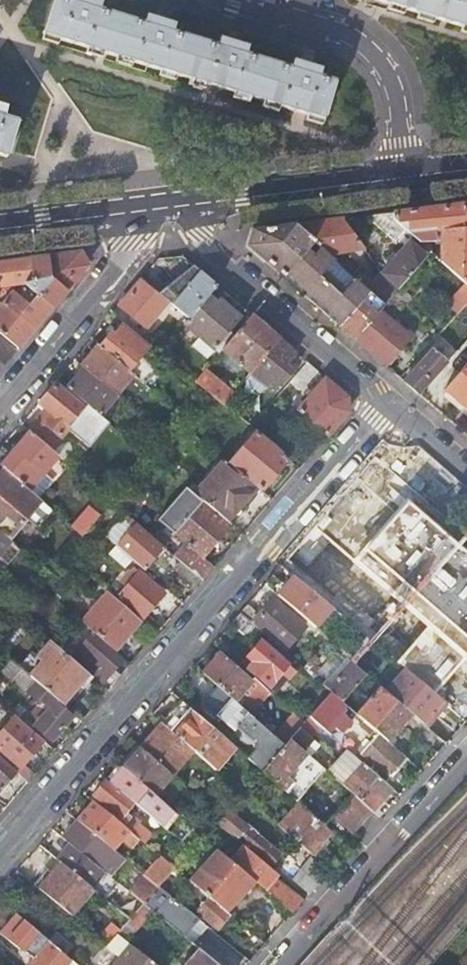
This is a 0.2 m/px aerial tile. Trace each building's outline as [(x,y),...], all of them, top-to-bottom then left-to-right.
[(302,59),(301,63),(294,60),(292,67),(246,53),(247,46),(239,44),(240,40),(234,38),(229,37),(228,40),(221,38),(219,44),(172,30),(174,23),(166,21),(167,18),(162,16),(156,14),(155,18),(147,15),(145,22),(99,7),(101,1),(98,0),(54,0),(43,33),(323,119),(334,81),(319,76),(321,69),(312,67),(313,63),(307,61),(302,59)] [(466,28),(466,0),(378,0),(466,28)] [(7,157),(18,120),(0,115),(0,155),(7,157)] [(434,230),(441,229),(441,262),(464,282),(466,285),(466,204),(439,208),(392,214),(393,220),(406,230),(413,237),(428,250),(431,241),(435,240),(434,230)] [(393,220),(392,214),(379,215),(367,217),(395,242),(406,230),(393,220)] [(328,255),(364,249),(342,220),(335,221),(294,226),(314,243),(328,255)] [(280,273),(284,277),(314,243),(294,226),(251,231),(247,245),(280,273)] [(381,273),(399,288),(430,252),(428,250),(413,237),(381,273)] [(314,243),(284,277),(312,301),(339,324),(368,290),(367,289),(339,265),(333,272),(348,285),(339,295),(317,277),(332,259),(328,255),(314,243)] [(51,276),(67,290),(87,266),(81,253),(55,256),(49,257),(51,276)] [(30,288),(53,307),(60,299),(67,290),(51,276),(49,257),(40,258),(29,260),(32,281),(24,282),(30,288)] [(24,282),(32,281),(29,260),(11,262),(0,263),(0,285),(24,282)] [(167,300),(189,318),(209,294),(217,285),(193,264),(159,293),(167,300)] [(368,290),(384,305),(397,290),(399,288),(381,273),(367,289),(368,290)] [(159,293),(141,278),(118,306),(149,331),(152,326),(149,322),(167,300),(159,293)] [(459,311),(466,301),(466,285),(464,282),(448,301),(459,311)] [(2,304),(34,330),(37,326),(53,307),(30,288),(23,296),(14,291),(2,304)] [(342,327),(354,338),(384,305),(368,290),(339,324),(342,327)] [(354,338),(384,364),(409,336),(398,326),(393,321),(388,317),(406,298),(397,290),(384,305),(354,338)] [(189,318),(184,323),(214,349),(241,317),(220,300),(218,302),(209,294),(189,318)] [(19,348),(30,334),(34,330),(2,304),(0,302),(0,332),(19,348)] [(221,350),(248,373),(278,338),(273,334),(251,315),(221,350)] [(393,321),(398,326),(402,322),(397,317),(393,321)] [(110,332),(99,345),(133,375),(132,376),(151,392),(164,376),(142,357),(149,348),(122,325),(115,332),(113,335),(110,332)] [(461,333),(450,345),(451,346),(441,358),(431,350),(404,381),(419,394),(466,340),(466,338),(461,333)] [(278,338),(248,373),(265,388),(269,384),(277,390),(293,372),(285,365),(295,353),(278,338)] [(15,352),(0,339),(0,370),(15,352)] [(87,343),(95,350),(99,345),(91,339),(87,343)] [(133,375),(99,345),(95,350),(84,364),(82,366),(83,367),(116,395),(132,376),(133,375)] [(466,409),(466,362),(443,389),(466,409)] [(301,392),(317,372),(306,363),(289,382),(301,392)] [(66,387),(99,415),(116,395),(83,367),(81,369),(66,387)] [(205,370),(195,381),(206,390),(222,404),(232,393),(205,370)] [(66,387),(57,379),(38,401),(46,408),(44,409),(43,411),(42,410),(27,428),(30,430),(49,447),(65,428),(87,447),(108,422),(99,415),(66,387)] [(296,411),(327,437),(348,413),(347,398),(325,379),(296,411)] [(28,489),(57,454),(49,447),(30,430),(14,449),(11,453),(2,445),(0,447),(0,464),(0,465),(4,468),(28,489)] [(257,487),(261,491),(287,459),(255,432),(228,463),(257,487)] [(223,460),(194,494),(202,501),(231,525),(248,505),(244,502),(257,487),(228,463),(228,464),(223,460)] [(9,538),(41,500),(28,489),(4,468),(0,473),(0,530),(9,538)] [(194,494),(185,487),(166,510),(158,519),(174,534),(185,543),(174,555),(181,561),(202,580),(208,573),(214,567),(203,556),(230,526),(201,502),(202,501),(194,494)] [(407,502),(355,564),(429,625),(399,660),(436,690),(466,655),(466,656),(466,553),(407,502)] [(72,528),(82,536),(92,524),(98,517),(93,512),(81,525),(77,521),(72,528)] [(105,536),(117,545),(132,527),(128,523),(132,519),(125,513),(105,536)] [(164,547),(132,519),(128,523),(132,527),(117,545),(133,559),(144,569),(164,547)] [(20,548),(9,538),(0,530),(0,557),(7,563),(20,548)] [(133,559),(117,545),(110,553),(125,567),(133,559)] [(202,580),(181,561),(173,570),(195,589),(199,584),(202,580)] [(117,596),(142,618),(146,613),(164,592),(152,582),(147,577),(135,567),(130,571),(135,576),(117,596)] [(272,576),(264,585),(315,628),(331,608),(293,578),(285,587),(272,576)] [(108,592),(82,622),(115,650),(132,630),(147,643),(152,638),(156,633),(141,619),(108,592)] [(247,605),(240,613),(252,623),(253,622),(284,650),(304,627),(273,599),(259,615),(247,605)] [(146,613),(142,618),(141,619),(156,633),(162,627),(146,613)] [(252,623),(240,613),(230,625),(248,639),(257,629),(252,623)] [(93,633),(73,656),(103,682),(110,675),(113,678),(117,673),(114,670),(124,660),(93,633)] [(287,663),(259,641),(246,656),(253,661),(247,668),(275,692),(287,678),(280,672),(287,663)] [(58,700),(66,707),(92,676),(51,642),(38,656),(37,657),(42,661),(29,676),(58,700)] [(25,658),(18,666),(29,676),(42,661),(37,657),(38,656),(36,653),(29,661),(25,658)] [(353,697),(368,665),(344,654),(329,686),(353,697)] [(250,681),(219,655),(202,674),(220,689),(249,714),(268,690),(253,677),(250,681)] [(18,666),(11,660),(2,671),(11,679),(12,678),(41,703),(27,719),(50,739),(71,716),(55,703),(58,700),(29,676),(18,666)] [(404,669),(385,691),(415,717),(427,727),(437,715),(433,712),(443,701),(404,669)] [(358,716),(379,734),(388,741),(402,725),(406,728),(415,717),(385,691),(382,688),(358,716)] [(249,714),(220,689),(209,701),(214,706),(211,710),(235,731),(238,728),(252,740),(256,739),(257,747),(248,758),(262,770),(284,744),(274,735),(249,714)] [(235,747),(181,701),(170,715),(173,718),(165,727),(192,751),(215,770),(235,747)] [(294,712),(274,735),(284,744),(290,738),(304,721),(294,712)] [(43,740),(15,715),(0,732),(0,750),(20,767),(23,763),(43,740)] [(192,751),(165,727),(161,724),(139,749),(171,775),(192,751)] [(328,729),(311,755),(331,768),(348,742),(328,729)] [(375,765),(371,770),(384,782),(407,758),(388,741),(379,734),(362,753),(375,765)] [(262,770),(298,801),(307,791),(293,779),(291,781),(286,776),(307,753),(290,738),(284,744),(262,770)] [(171,775),(139,749),(123,768),(154,795),(171,775)] [(16,772),(0,758),(0,790),(16,772)] [(16,772),(27,781),(29,779),(34,773),(23,763),(20,767),(16,772)] [(364,764),(354,775),(383,799),(392,789),(384,782),(371,770),(364,764)] [(154,795),(123,768),(110,783),(134,802),(161,824),(172,810),(154,795)] [(354,794),(372,811),(383,799),(354,775),(344,786),(354,794)] [(134,802),(110,783),(106,780),(93,794),(99,799),(95,804),(122,826),(130,817),(126,812),(134,802)] [(354,794),(334,817),(353,833),(372,811),(354,794)] [(130,848),(138,838),(127,829),(122,826),(95,804),(93,802),(77,821),(113,850),(121,840),(130,848)] [(300,804),(280,826),(311,854),(331,831),(300,804)] [(113,850),(77,821),(62,838),(69,844),(98,867),(106,858),(117,867),(124,859),(113,850)] [(132,824),(127,829),(138,838),(145,844),(152,835),(138,824),(136,827),(132,824)] [(105,872),(98,867),(69,844),(56,859),(60,862),(90,887),(105,872)] [(209,898),(227,913),(255,880),(218,849),(190,881),(209,898)] [(237,850),(230,858),(294,912),(300,906),(304,901),(269,872),(262,880),(255,874),(256,873),(252,870),(255,866),(237,850)] [(174,868),(165,861),(162,858),(146,877),(147,878),(158,887),(174,868)] [(90,887),(60,862),(52,872),(47,868),(36,880),(38,884),(40,886),(38,888),(71,915),(93,889),(90,887)] [(158,887),(147,878),(132,894),(144,903),(158,887)] [(117,908),(130,893),(113,879),(104,890),(100,887),(97,890),(100,893),(99,894),(117,908)] [(158,887),(144,903),(157,914),(183,936),(198,919),(158,887)] [(209,898),(198,911),(219,928),(230,915),(227,913),(209,898)] [(126,923),(136,930),(149,915),(153,918),(157,914),(144,903),(126,923)] [(123,952),(132,935),(119,928),(110,946),(123,952)] [(48,940),(28,964),(66,964),(71,959),(48,940)] [(131,944),(113,964),(157,964),(131,944)] [(185,964),(220,964),(200,949),(185,964)] [(456,964),(466,964),(466,952),(456,964)]
